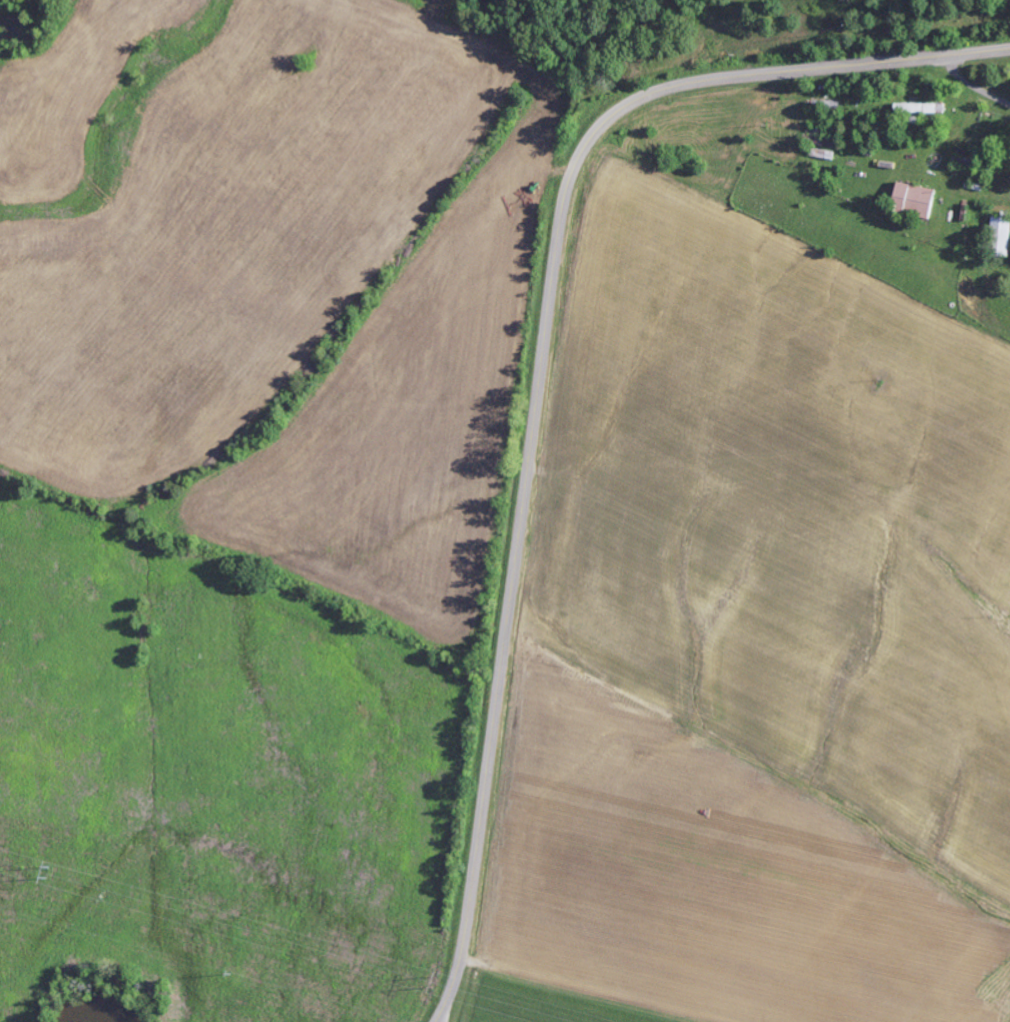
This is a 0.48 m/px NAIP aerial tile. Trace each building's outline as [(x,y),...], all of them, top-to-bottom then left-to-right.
[(896,113),(946,114),(946,104),(896,103),(896,113)] [(939,191),(900,182),(896,203),(903,205),(901,212),(933,219),(939,191)] [(995,217),(994,257),(1009,257),(1009,218),(995,217)]
